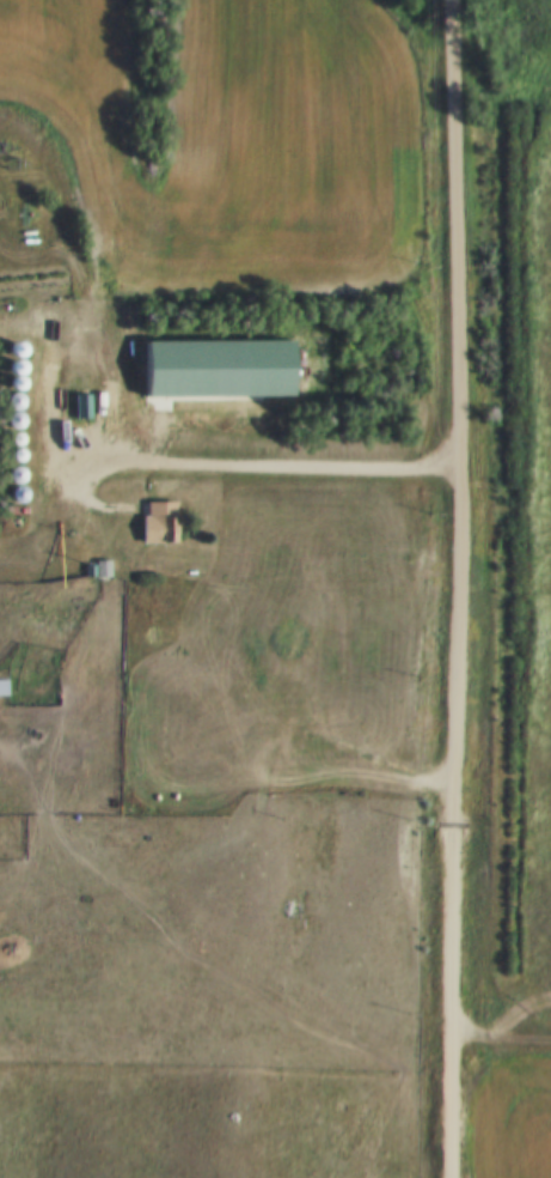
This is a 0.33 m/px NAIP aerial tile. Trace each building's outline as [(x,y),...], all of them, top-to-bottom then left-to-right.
[(137,344),(281,344),(281,397),(137,399),(137,344)] [(10,362),(12,358),(12,353),(10,350),(6,348),(1,350),(0,351),(0,360),(1,362),(5,363),(10,362)] [(10,378),(12,375),(12,370),(10,366),(5,365),(1,366),(0,368),(0,377),(1,378),(5,379),(10,378)] [(6,394),(11,393),(13,389),(13,385),(11,381),(7,379),(2,381),(0,384),(0,389),(2,393),(6,394)] [(68,394),(81,394),(81,420),(68,420),(68,394)] [(7,412),(12,409),(16,406),(16,401),(12,396),(7,395),(2,396),(0,400),(0,406),(2,409),(7,412)] [(7,430),(12,429),(16,425),(16,419),(13,415),(8,413),(2,415),(0,419),(0,424),(2,429),(7,430)] [(7,449),(12,448),(14,444),(14,439),(12,436),(7,435),(4,436),(0,439),(0,444),(4,448),(7,449)] [(6,466),(11,464),(13,461),(13,456),(11,453),(7,451),(2,453),(0,456),(0,461),(2,464),(6,466)] [(8,485),(13,484),(17,479),(17,474),(13,469),(8,467),(2,469),(0,473),(0,479),(2,484),(8,485)] [(8,506),(13,504),(17,500),(17,494),(13,490),(8,488),(4,490),(0,494),(0,499),(2,504),(8,506)] [(139,503),(167,503),(167,545),(135,545),(135,517),(139,517),(139,503)] [(87,560),(102,560),(102,579),(87,579),(87,560)] [(127,614),(135,614),(136,630),(127,630),(127,614)]
